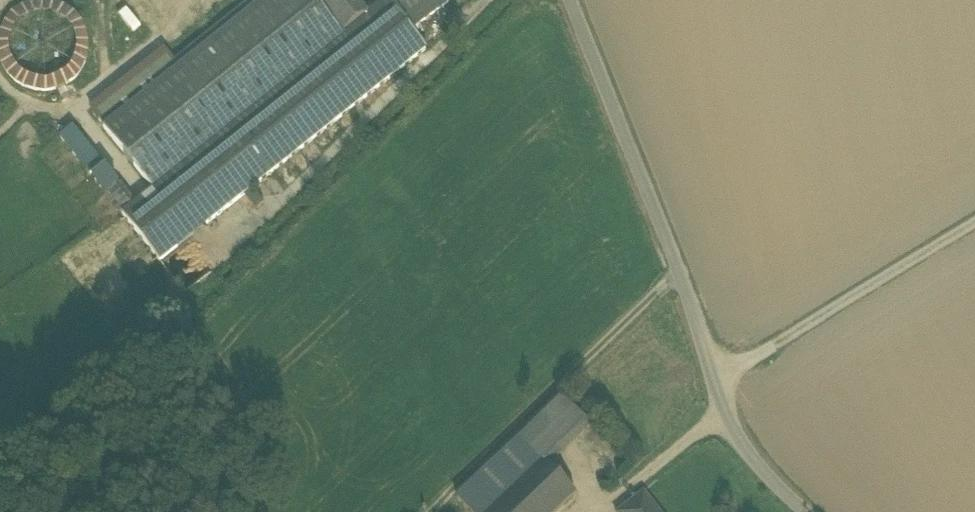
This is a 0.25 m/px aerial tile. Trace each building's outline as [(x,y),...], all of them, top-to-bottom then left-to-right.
[(4,73),(17,65),(12,53),(11,39),(18,24),(26,18),(38,13),(52,14),(64,20),(71,27),(84,19),(71,6),(56,0),(31,0),(17,6),(4,19),(0,28),(0,64),(4,73)] [(153,190),(368,13),(358,0),(251,0),(99,121),(104,127),(103,128),(153,190)] [(451,0),(384,0),(368,13),(153,190),(122,215),(160,262),(426,49),(411,31),(451,0)] [(91,36),(84,19),(71,27),(75,37),(76,52),(70,64),(60,74),(48,78),(35,77),(26,73),(17,65),(4,73),(17,86),(35,93),(53,93),(71,86),(84,73),(91,55),(91,36)] [(74,125),(60,137),(95,175),(108,162),(74,125)] [(109,194),(126,183),(113,163),(96,175),(109,194)] [(547,412),(520,438),(544,462),(550,468),(591,427),(562,397),(547,412)] [(470,511),(492,511),(544,462),(520,438),(457,498),(470,511)] [(544,462),(492,511),(557,511),(576,494),(550,468),(544,462)] [(644,492),(618,511),(660,511),(644,492)]
